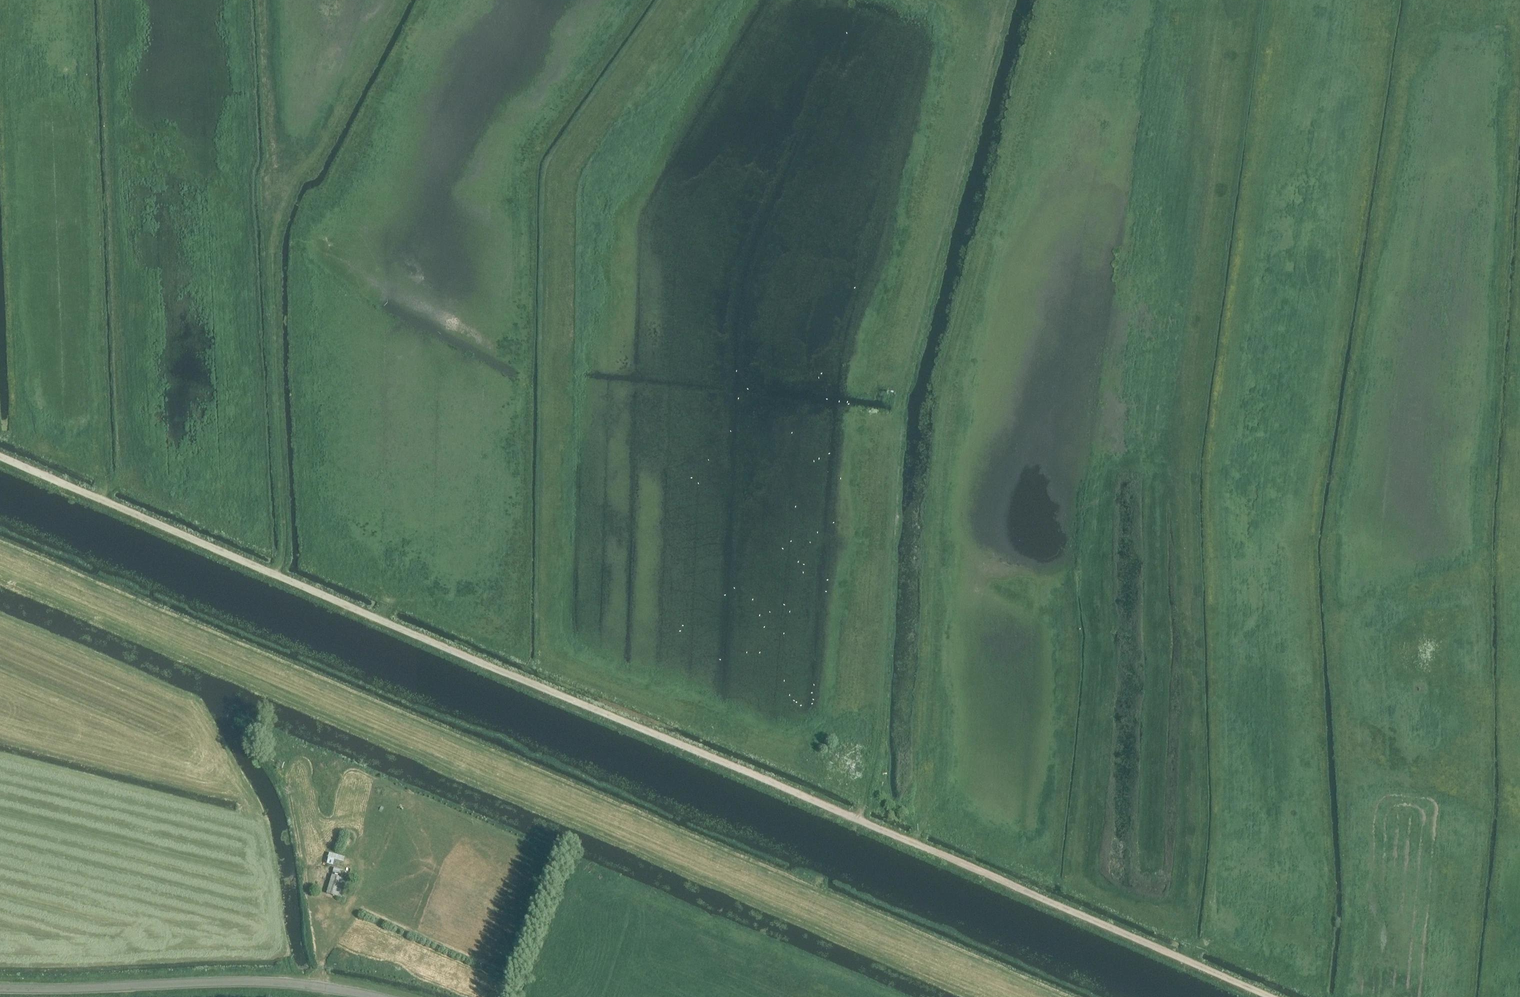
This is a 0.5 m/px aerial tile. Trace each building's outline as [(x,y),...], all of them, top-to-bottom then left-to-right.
[(330,853),(329,858),(337,860),(336,866),(343,868),(346,856),(330,853)] [(326,895),(342,899),(347,880),(331,876),(326,895)]
